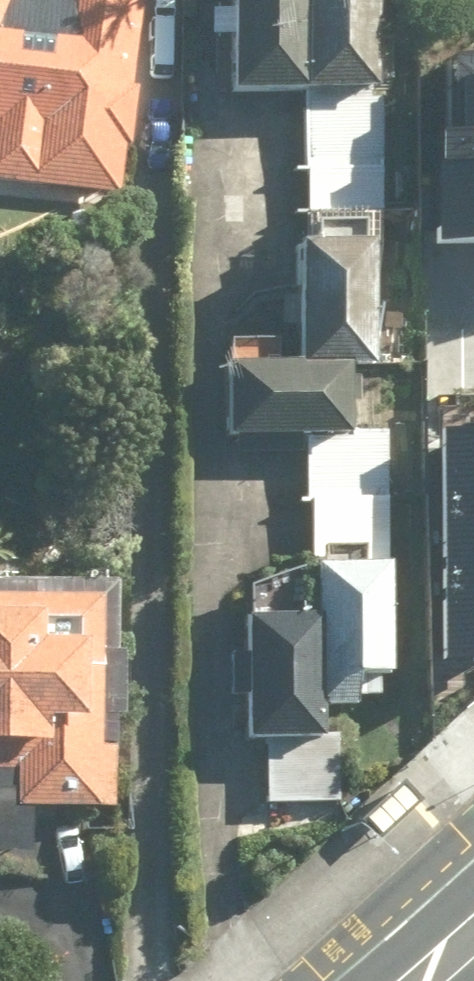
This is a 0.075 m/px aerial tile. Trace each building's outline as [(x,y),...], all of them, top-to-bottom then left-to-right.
[(119,197),(142,0),(0,0),(0,183),(119,197)] [(230,91),(374,94),(376,0),(231,0),(231,11),(211,10),(210,42),(230,42),(230,91)] [(440,240),(473,240),(473,56),(437,57),(440,240)] [(384,101),(303,100),(302,164),(310,164),(309,212),(383,213),(384,101)] [(308,438),(349,439),(351,372),(371,373),(375,251),(300,249),(295,370),(228,368),(226,435),(308,438)] [(444,543),(473,543),(473,426),(442,427),(444,543)] [(308,438),(302,617),(255,620),(254,747),(263,747),(263,801),(339,801),(339,744),(325,744),(325,714),(358,714),(358,681),(388,681),(388,620),(394,441),(349,439),(308,438)] [(444,543),(446,658),(473,658),(473,543),(444,543)] [(0,581),(0,860),(32,860),(32,810),(116,811),(118,582),(0,581)] [(406,782),(363,820),(377,837),(421,799),(406,782)]
